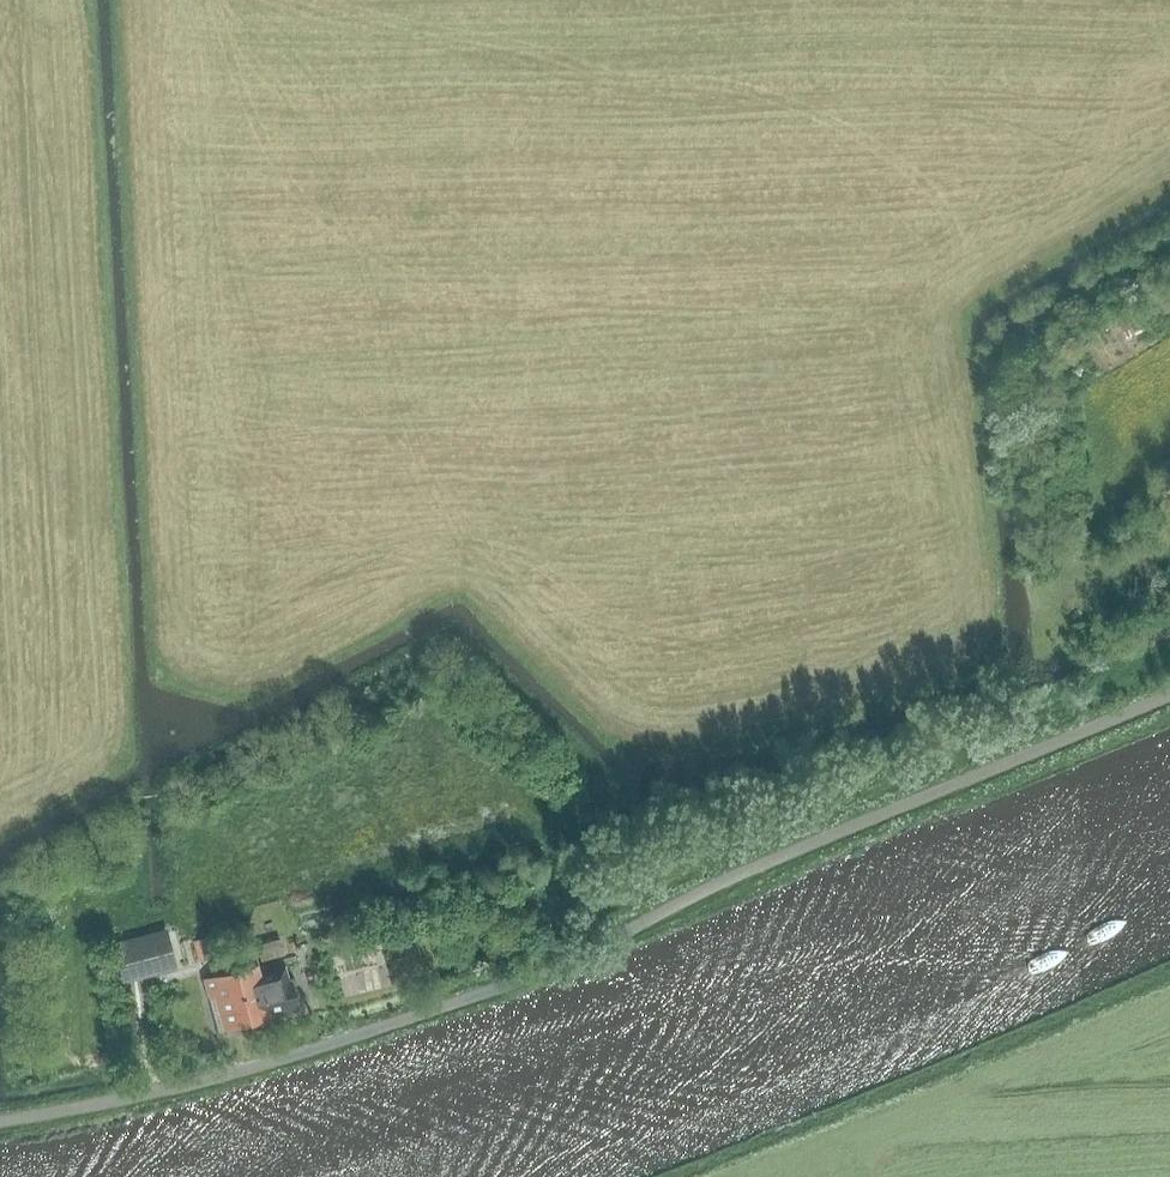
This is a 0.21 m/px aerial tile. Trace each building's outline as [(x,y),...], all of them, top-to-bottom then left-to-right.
[(177,968),(166,927),(112,941),(123,982),(177,968)] [(218,955),(212,934),(191,940),(197,960),(218,955)] [(284,954),(279,938),(255,944),(260,961),(284,954)] [(260,973),(258,965),(253,947),(209,959),(214,977),(206,979),(210,996),(209,996),(218,1030),(229,1027),(229,1026),(299,1007),(291,979),(289,980),(285,966),(260,973)]
